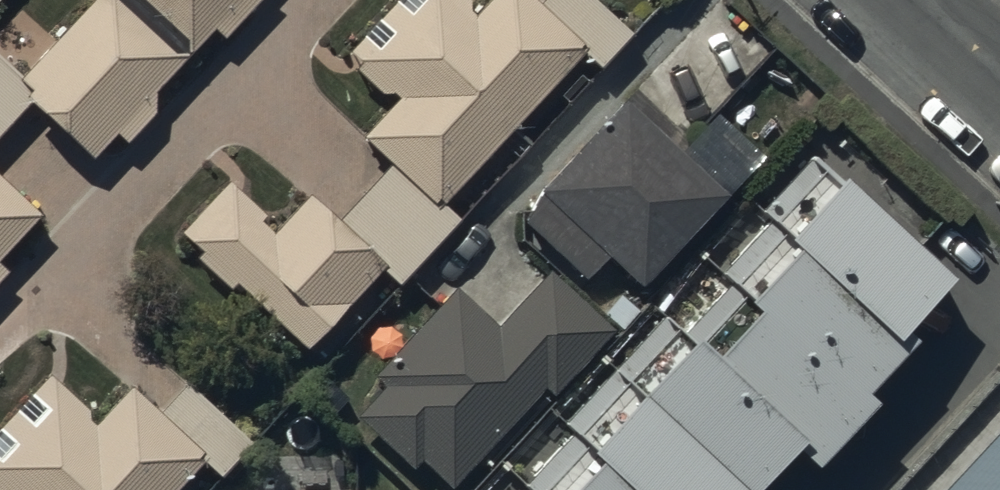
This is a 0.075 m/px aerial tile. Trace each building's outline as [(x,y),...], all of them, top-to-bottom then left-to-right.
[(16,69),(33,86),(90,140),(181,44),(135,0),(82,0),(16,69)] [(181,44),(223,0),(135,0),(181,44)] [(387,5),(510,118),(580,41),(536,0),(482,0),(471,12),(458,0),(392,0),(387,5)] [(601,61),(632,28),(602,0),(536,0),(580,41),(601,61)] [(510,118),(387,5),(354,41),(402,85),(365,125),(394,151),(439,193),(510,118)] [(2,119),(33,86),(16,69),(0,54),(0,117),(2,119)] [(721,182),(619,89),(514,202),(584,266),(604,244),(636,274),(721,182)] [(835,150),(777,212),(789,224),(739,277),(751,287),(708,332),(684,310),(574,427),(589,441),(543,489),(727,489),(786,427),(808,447),(869,382),(860,373),(912,318),(904,310),(952,259),(835,150)] [(362,186),(428,246),(460,212),(439,193),(394,151),(362,186)] [(29,203),(0,177),(0,234),(29,203)] [(428,246),(362,186),(334,216),(382,260),(400,276),(428,246)] [(223,187),(189,223),(311,336),(382,260),(334,216),(308,192),(272,231),(223,187)] [(494,315),(453,276),(367,366),(382,379),(356,406),(411,458),(420,449),(446,475),(541,375),(551,385),(611,321),(546,260),(494,315)] [(202,451),(221,469),(251,437),(186,376),(155,408),(202,451)] [(9,414),(91,489),(165,489),(202,451),(155,408),(128,383),(92,422),(43,378),(9,414)] [(9,414),(0,424),(0,474),(17,489),(91,489),(9,414)] [(934,489),(999,489),(999,418),(934,489)]
